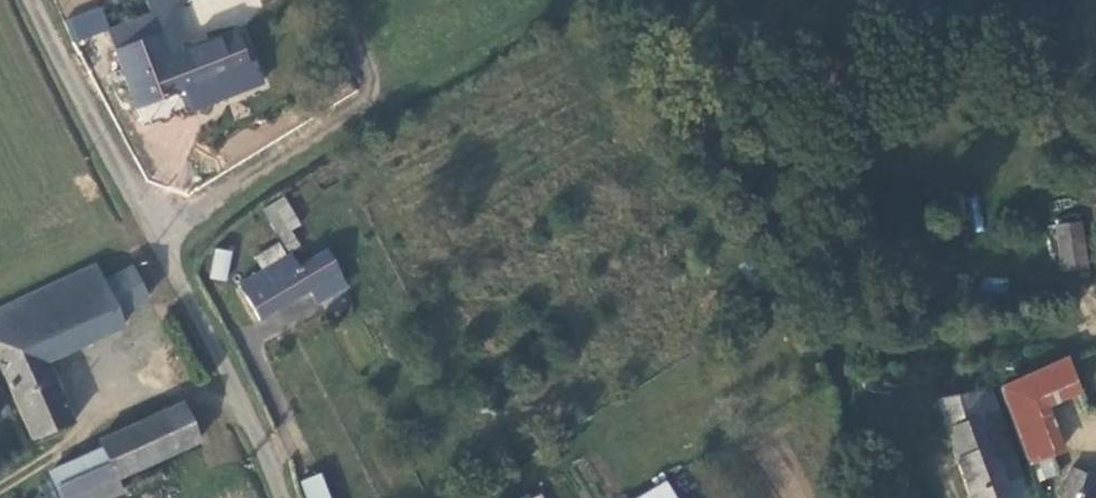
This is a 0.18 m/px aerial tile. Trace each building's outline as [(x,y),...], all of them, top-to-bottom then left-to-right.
[(64,20),(73,43),(109,28),(100,5),(64,20)] [(217,104),(268,83),(260,66),(254,69),(237,31),(171,57),(162,33),(117,50),(140,108),(184,91),(190,105),(213,96),(217,104)] [(193,114),(217,104),(213,96),(190,105),(193,114)] [(1055,225),(1062,272),(1087,268),(1081,221),(1055,225)] [(348,281),(327,248),(297,266),(282,242),(255,258),(263,271),(240,283),(262,319),(311,289),(319,298),(348,281)] [(227,281),(231,251),(214,248),(209,278),(227,281)] [(145,268),(140,260),(126,264),(124,260),(94,274),(87,259),(0,299),(0,372),(28,434),(66,418),(40,355),(117,320),(109,303),(136,291),(128,275),(145,268)] [(1033,399),(1095,374),(1095,365),(1089,345),(1002,384),(1031,464),(1055,454),(1033,399)] [(936,397),(971,497),(1013,497),(1007,480),(1021,474),(989,386),(936,397)] [(115,474),(194,436),(178,400),(94,438),(98,445),(110,476),(115,474)] [(115,474),(110,476),(98,445),(45,470),(57,497),(96,497),(121,487),(115,474)] [(1075,471),(1061,496),(1064,497),(1095,497),(1095,480),(1075,471)] [(28,475),(23,480),(24,485),(28,489),(34,490),(39,488),(39,481),(34,476),(28,475)] [(665,478),(632,497),(675,497),(665,478)]
